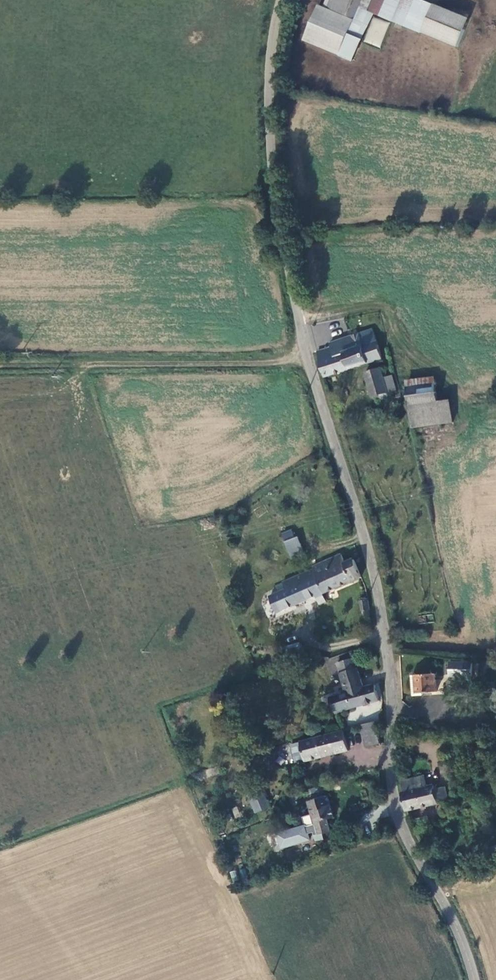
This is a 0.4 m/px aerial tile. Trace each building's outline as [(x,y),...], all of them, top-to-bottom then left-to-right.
[(324,4),(346,13),(352,0),(325,0),(324,4)] [(369,0),(352,0),(346,13),(344,16),(352,19),(338,54),(351,60),(371,13),(365,10),(369,0)] [(365,10),(371,13),(454,46),(466,18),(431,4),(421,0),(369,0),(365,10)] [(317,5),(303,39),(338,54),(352,19),(344,16),(317,5)] [(379,47),(389,23),(374,16),(364,41),(379,47)] [(332,347),(317,351),(324,378),(382,361),(373,330),(330,342),(332,347)] [(378,399),(379,403),(390,400),(388,393),(385,379),(382,369),(366,373),(373,400),(378,399)] [(397,391),(393,377),(385,379),(388,393),(397,391)] [(408,389),(414,428),(454,422),(451,400),(438,402),(436,385),(408,389)] [(294,533),(282,538),(284,543),(296,538),(294,533)] [(296,538),(284,543),(290,558),(302,553),(296,538)] [(323,594),(361,577),(354,560),(345,564),(341,555),(312,568),(313,570),(323,594)] [(317,597),(323,594),(313,570),(298,576),(283,583),(286,590),(270,597),(277,614),(317,597)] [(320,605),(327,602),(323,594),(317,597),(320,605)] [(362,619),(371,618),(369,610),(361,611),(362,619)] [(336,713),(346,710),(379,700),(373,679),(362,683),(353,655),(337,660),(347,693),(331,698),(336,713)] [(447,679),(471,680),(471,664),(447,663),(447,679)] [(416,675),(417,693),(436,692),(435,674),(416,675)] [(381,743),(375,722),(360,725),(366,747),(381,743)] [(348,750),(343,730),(300,741),(305,761),(348,750)] [(406,813),(438,804),(438,802),(448,800),(444,787),(434,789),(433,785),(425,787),(422,776),(400,783),(403,793),(400,794),(406,813)] [(248,796),(254,813),(269,808),(264,791),(248,796)] [(334,817),(326,796),(307,802),(311,815),(302,818),(305,827),(278,836),(283,849),(310,840),(308,834),(313,833),(316,841),(324,839),(323,834),(330,831),(327,820),(334,817)] [(235,818),(241,816),(237,806),(231,809),(235,818)] [(477,857),(479,864),(495,859),(495,852),(477,857)]
